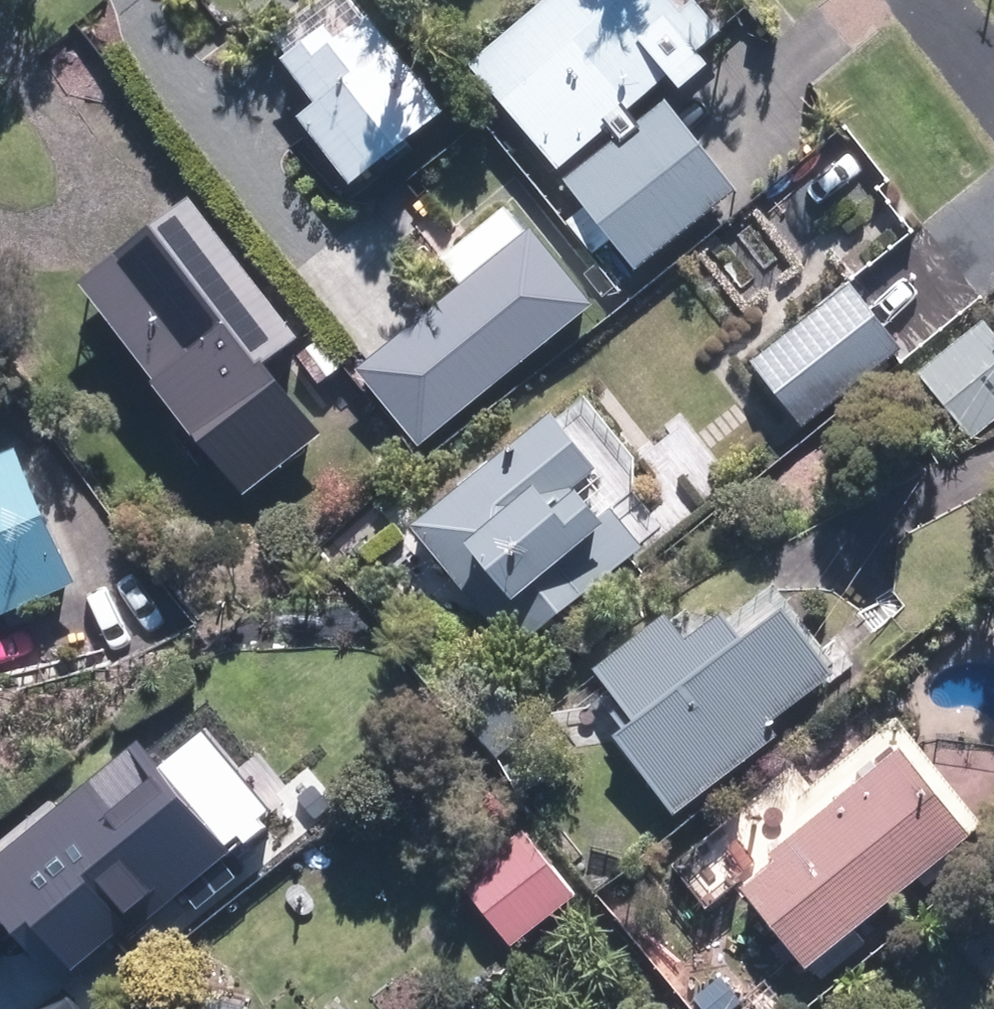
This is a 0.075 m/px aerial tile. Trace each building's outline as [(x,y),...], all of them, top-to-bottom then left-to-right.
[(569,164),(682,70),(696,88),(725,63),(714,50),(740,27),(718,0),(561,0),(485,64),(569,164)] [(344,24),(299,58),(295,52),(237,96),(272,141),(311,111),(315,116),(367,185),(461,111),(386,12),(354,36),(344,24)] [(574,179),(648,271),(749,190),(677,98),(574,179)] [(464,274),(363,357),(426,432),(595,293),(511,193),(444,249),(464,274)] [(106,279),(263,487),(341,428),(295,367),(307,357),(327,384),(346,369),(216,197),(106,279)] [(763,362),(812,426),(913,348),(864,285),(763,362)] [(979,438),(993,427),(993,322),(929,372),(979,438)] [(424,523),(521,649),(655,546),(610,488),(598,496),(591,486),(618,466),(574,409),(424,523)] [(91,581),(36,451),(0,467),(0,620),(91,581)] [(630,734),(688,814),(796,735),(785,721),(855,671),(809,606),(804,611),(786,585),(735,623),(698,607),(616,668),(642,704),(628,713),(639,728),(630,734)] [(724,843),(820,968),(990,834),(907,728),(815,799),(802,782),(724,843)] [(78,986),(245,850),(158,742),(0,870),(0,890),(78,986)] [(467,879),(522,946),(587,894),(532,825),(467,879)]
